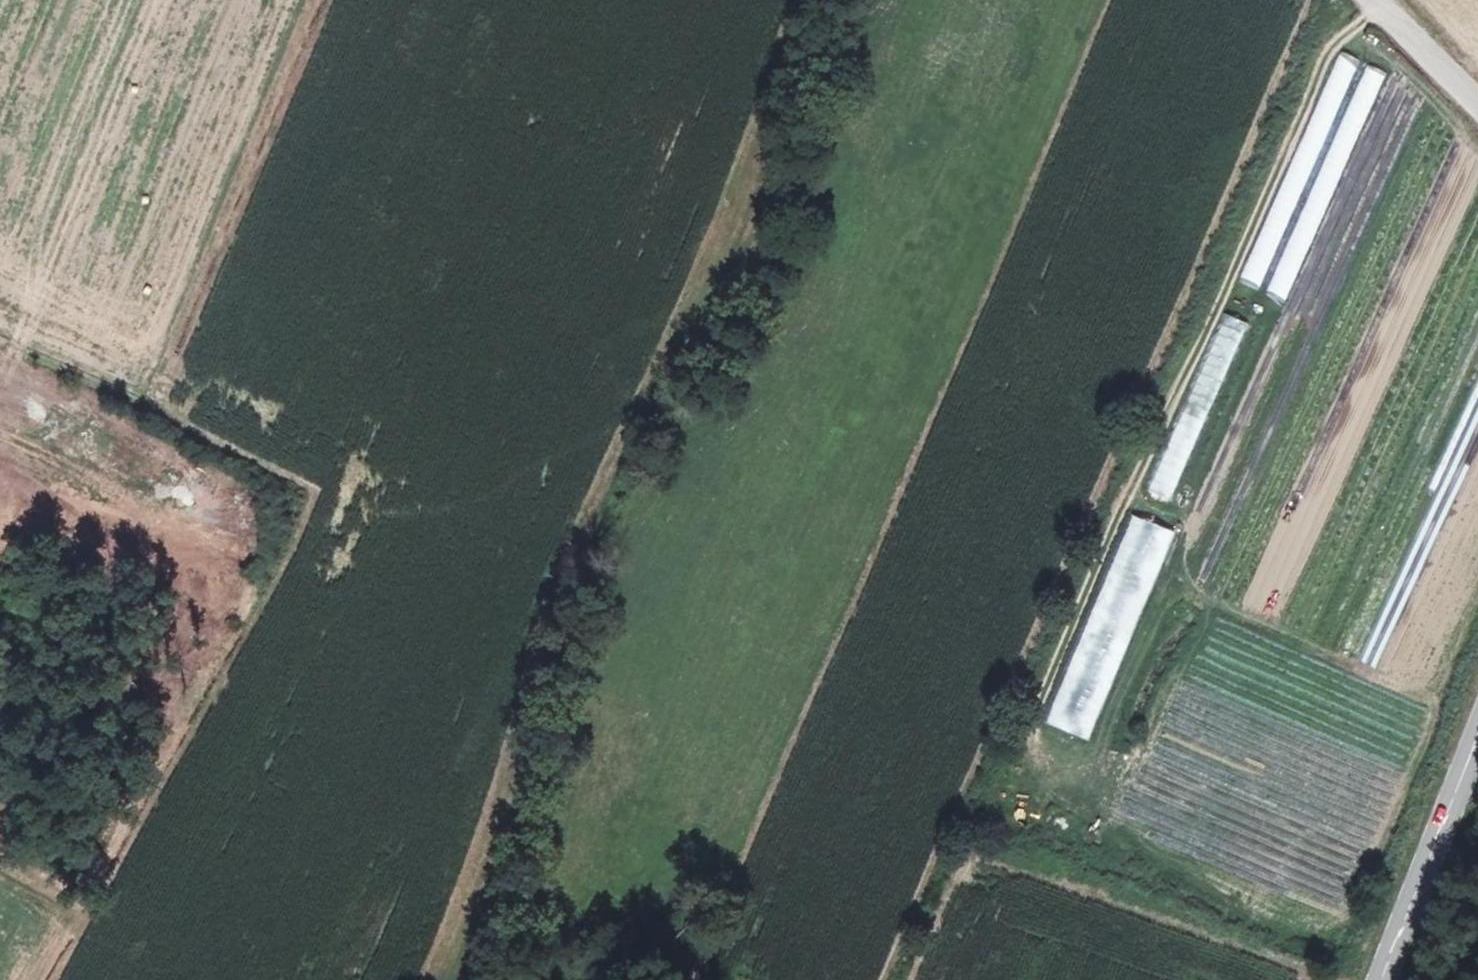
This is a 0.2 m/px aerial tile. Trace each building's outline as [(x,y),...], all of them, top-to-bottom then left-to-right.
[(1175,502),(1244,322),(1218,312),(1148,492),(1175,502)]
